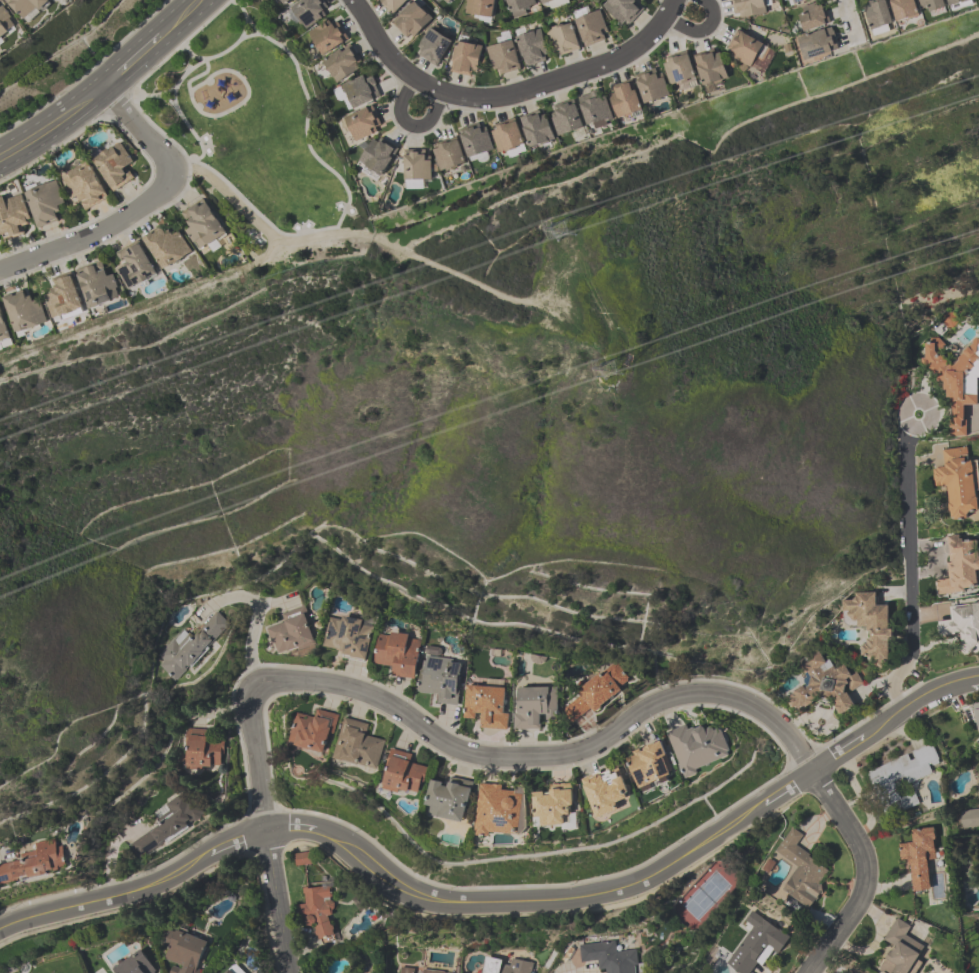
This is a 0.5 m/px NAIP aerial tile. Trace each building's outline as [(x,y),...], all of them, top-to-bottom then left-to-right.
[(53,2),(51,0),(5,0),(28,25),(53,2)] [(305,29),(330,15),(322,0),(302,0),(292,6),(305,29)] [(393,15),(409,0),(378,0),(393,15)] [(434,19),(416,0),(415,0),(392,22),(411,42),(434,19)] [(467,19),(494,19),(494,0),(467,0),(467,19)] [(513,18),(506,0),(534,0),(535,3),(529,6),(529,7),(524,9),(525,14),(513,18)] [(570,2),(569,0),(540,0),(544,12),(570,2)] [(601,6),(606,0),(634,0),(643,8),(628,24),(624,20),(621,24),(601,6)] [(733,13),(731,0),(764,0),(766,13),(739,18),(739,12),(733,13)] [(866,2),(871,0),(873,0),(874,2),(880,0),(886,0),(893,22),(888,24),(891,30),(874,36),(872,29),(871,29),(862,4),(866,3),(866,2)] [(897,22),(890,0),(915,0),(920,14),(897,22)] [(922,8),(919,0),(944,0),(946,6),(930,11),(928,6),(922,8)] [(829,22),(825,23),(825,24),(804,31),(798,14),(803,13),(801,7),(816,2),(817,5),(822,4),(823,9),(825,8),(829,22)] [(18,30),(0,5),(0,43),(18,30)] [(604,39),(584,47),(573,19),(599,9),(608,31),(602,33),(604,39)] [(309,32),(319,55),(348,42),(337,19),(309,32)] [(579,48),(559,55),(557,50),(552,52),(545,31),(551,29),(551,27),(560,24),(561,26),(571,22),(579,48)] [(798,37),(824,28),(831,26),(832,30),(833,30),(838,45),(837,46),(838,48),(832,50),(832,51),(805,60),(798,37)] [(515,37),(540,28),(548,53),(543,55),(545,60),(525,67),(515,37)] [(437,69),(454,44),(431,29),(414,54),(437,69)] [(750,67),(729,55),(731,50),(726,47),(736,29),(763,43),(762,44),(770,48),(762,62),(756,58),(754,63),(752,63),(750,67)] [(520,68),(499,74),(497,68),(493,69),(486,47),(512,39),(520,68)] [(323,61),(337,84),(364,67),(349,44),(323,61)] [(480,74),(477,44),(452,47),(455,76),(480,74)] [(719,51),(728,77),(721,79),(721,81),(713,83),(712,82),(703,85),(693,55),(713,48),(714,53),(719,51)] [(670,85),(663,63),(668,62),(666,57),(686,50),(695,76),(687,79),(688,81),(677,84),(676,82),(670,85)] [(669,94),(643,103),(634,74),(654,68),(656,74),(662,72),(669,94)] [(334,89),(342,107),(350,103),(353,110),(382,97),(371,73),(334,89)] [(616,117),(608,93),(612,91),(611,86),(631,79),(641,109),(631,112),(631,114),(623,117),(623,115),(616,117)] [(586,124),(577,97),(589,93),(589,92),(598,89),(598,90),(602,89),(612,119),(604,121),(603,119),(586,124)] [(583,127),(557,136),(550,118),(551,117),(550,113),(555,111),(552,105),(573,98),(583,127)] [(384,131),(375,106),(345,116),(354,141),(384,131)] [(518,116),(539,109),(540,115),(545,113),(554,138),(545,141),(546,142),(529,148),(518,116)] [(498,152),(491,131),(496,129),(494,124),(514,117),(523,144),(515,146),(516,148),(505,151),(504,150),(498,152)] [(469,159),(494,151),(484,124),(459,132),(469,159)] [(399,151),(377,135),(355,167),(377,182),(399,151)] [(432,147),(440,173),(466,164),(459,139),(432,147)] [(135,165),(121,141),(92,158),(112,192),(133,181),(126,170),(135,165)] [(431,149),(404,149),(404,190),(422,190),(422,179),(431,179),(431,149)] [(109,199),(91,160),(60,175),(74,206),(84,202),(87,209),(109,199)] [(38,230),(61,222),(57,210),(67,207),(58,179),(25,189),(38,230)] [(22,224),(32,220),(22,190),(0,198),(0,229),(4,241),(25,234),(22,224)] [(182,226),(198,251),(208,244),(213,252),(222,246),(217,238),(226,232),(205,198),(182,212),(189,222),(182,226)] [(143,238),(165,274),(195,257),(177,229),(168,234),(163,225),(143,238)] [(116,266),(127,290),(158,277),(142,240),(118,251),(123,263),(116,266)] [(75,270),(89,310),(122,298),(111,268),(103,271),(100,261),(75,270)] [(50,281),(54,291),(44,295),(54,322),(85,310),(71,273),(50,281)] [(3,297),(16,335),(48,323),(38,294),(27,298),(24,289),(3,297)] [(13,342),(0,303),(0,346),(13,342)] [(940,322),(945,327),(951,326),(955,322),(955,316),(950,311),(944,312),(940,316),(940,322)] [(976,336),(978,340),(978,356),(978,358),(978,377),(976,377),(977,404),(963,404),(964,420),(965,420),(966,436),(948,436),(948,428),(950,428),(950,417),(951,417),(951,404),(945,404),(946,389),(942,389),(943,381),(935,381),(935,376),(926,367),(927,366),(920,366),(920,357),(923,357),(923,342),(929,342),(929,337),(936,337),(944,345),(937,351),(948,362),(946,363),(948,365),(950,363),(952,365),(959,359),(957,358),(960,354),(959,353),(962,350),(963,351),(967,346),(968,346),(972,343),(971,341),(976,336)] [(976,460),(978,490),(975,490),(975,497),(977,497),(978,510),(970,511),(967,515),(967,518),(955,519),(954,517),(952,517),(951,511),(949,511),(949,504),(950,503),(948,485),(934,487),(933,481),(932,481),(932,474),(933,474),(932,468),(937,468),(937,467),(944,466),(944,463),(943,463),(941,449),(965,447),(967,461),(976,460)] [(978,557),(978,558),(978,585),(977,585),(977,586),(964,588),(964,592),(955,593),(955,592),(938,594),(937,590),(936,590),(936,584),(937,584),(936,580),(947,578),(945,563),(949,562),(948,553),(950,552),(949,544),(947,544),(946,536),(958,534),(958,539),(961,538),(962,542),(975,540),(978,557)] [(854,596),(854,592),(875,592),(875,605),(888,605),(888,629),(892,629),(892,640),(891,640),(891,649),(889,649),(889,659),(887,659),(887,666),(883,666),(883,668),(876,668),(876,662),(873,662),(873,657),(864,657),(864,655),(861,655),(861,645),(864,645),(864,643),(866,643),(866,639),(870,639),(870,631),(866,631),(866,627),(857,627),(856,620),(855,621),(854,620),(853,621),(845,615),(847,613),(846,612),(847,611),(841,611),(841,600),(851,600),(854,596)] [(949,606),(978,603),(978,650),(975,647),(969,655),(968,654),(967,655),(958,649),(962,642),(961,632),(952,633),(952,634),(939,636),(937,621),(950,620),(949,606)] [(282,612),(285,622),(267,628),(277,657),(317,645),(305,605),(282,612)] [(174,682),(231,626),(217,612),(191,638),(183,630),(153,659),(174,682)] [(329,614),(321,651),(367,661),(375,623),(329,614)] [(394,666),(392,677),(415,680),(422,637),(378,631),(373,663),(394,666)] [(441,658),(442,649),(425,646),(418,690),(439,694),(437,703),(457,707),(464,662),(441,658)] [(797,663),(812,653),(811,652),(816,649),(825,663),(823,664),(826,669),(832,665),(834,669),(843,663),(850,674),(854,671),(862,683),(847,693),(855,705),(851,708),(852,708),(845,712),(841,714),(841,713),(840,714),(834,706),(836,706),(832,699),(831,699),(826,693),(821,696),(821,695),(813,700),(814,702),(806,707),(805,706),(799,709),(798,707),(796,708),(795,707),(793,709),(787,701),(791,698),(789,695),(794,692),(793,691),(804,684),(803,681),(803,679),(804,677),(805,676),(797,663)] [(572,692),(598,672),(598,673),(614,661),(628,679),(618,687),(620,690),(600,705),(601,707),(594,712),(590,707),(572,721),(569,718),(568,719),(563,712),(564,711),(562,707),(576,697),(572,692)] [(507,729),(481,728),(482,713),(475,713),(475,719),(463,718),(465,686),(505,688),(504,714),(508,714),(507,729)] [(513,729),(513,713),(518,713),(518,687),(556,687),(557,719),(546,720),(546,714),(540,714),(540,725),(539,725),(539,728),(513,729)] [(297,713),(289,745),(329,755),(339,715),(318,710),(315,718),(297,713)] [(367,736),(370,723),(343,718),(334,761),(379,770),(386,740),(367,736)] [(666,733),(686,724),(688,729),(694,727),(695,729),(701,726),(705,728),(706,729),(710,727),(714,729),(715,730),(718,728),(722,730),(731,750),(728,752),(730,755),(697,770),(699,773),(686,779),(683,770),(681,771),(678,764),(680,763),(666,733)] [(183,770),(224,771),(225,740),(208,740),(208,730),(184,729),(183,770)] [(626,758),(634,755),(633,751),(640,748),(641,752),(644,750),(644,748),(661,741),(674,771),(671,772),(672,775),(640,789),(626,758)] [(866,772),(907,754),(909,760),(914,758),(911,751),(930,742),(938,759),(927,763),(931,772),(908,783),(905,776),(874,790),(866,772)] [(429,767),(411,765),(413,753),(390,750),(384,791),(425,796),(429,767)] [(581,779),(591,775),(593,779),(598,776),(598,777),(602,776),(605,783),(614,779),(615,781),(623,778),(629,792),(626,794),(628,799),(617,804),(620,810),(598,820),(581,779)] [(426,816),(468,823),(475,781),(445,776),(444,782),(432,780),(426,816)] [(551,790),(561,790),(561,784),(572,783),(572,790),(573,790),(574,806),(572,806),(573,814),(572,814),(572,815),(571,815),(571,823),(567,823),(567,825),(543,826),(542,818),(536,818),(534,793),(545,792),(545,796),(551,796),(551,790)] [(525,786),(529,828),(523,835),(491,833),(491,837),(479,836),(479,832),(477,831),(480,784),(503,785),(502,791),(516,791),(517,785),(525,786)] [(130,842),(140,859),(206,819),(188,790),(160,807),(168,819),(130,842)] [(960,811),(978,809),(978,826),(962,828),(960,811)] [(775,851),(792,827),(802,835),(795,844),(809,854),(808,856),(828,870),(818,885),(820,884),(821,890),(817,897),(818,897),(815,901),(814,900),(813,903),(813,904),(810,908),(809,907),(809,908),(782,890),(790,879),(788,878),(797,866),(775,851)] [(933,827),(934,839),(932,839),(934,858),(926,859),(930,890),(913,892),(910,864),(908,865),(908,859),(900,860),(898,844),(912,842),(911,829),(933,827)] [(68,871),(64,846),(57,848),(55,839),(35,843),(37,855),(0,862),(0,884),(68,871)] [(295,856),(296,867),(312,865),(311,854),(295,856)] [(768,873),(762,869),(768,858),(775,862),(768,873)] [(332,887),(301,889),(302,928),(316,928),(317,940),(334,940),(332,887)] [(767,947),(749,972),(738,972),(725,964),(752,926),(745,921),(752,911),(788,937),(777,953),(767,947)] [(922,962),(915,972),(883,972),(879,971),(880,969),(880,968),(884,961),(885,961),(890,952),(892,953),(896,947),(883,939),(896,918),(910,926),(905,935),(923,946),(919,954),(920,955),(917,960),(922,962)] [(167,928),(161,945),(169,948),(165,960),(173,964),(170,972),(200,972),(211,943),(167,928)] [(633,965),(634,972),(605,972),(605,969),(598,970),(597,960),(579,962),(577,944),(614,940),(615,951),(635,949),(637,964),(633,965)] [(115,972),(157,972),(141,949),(112,968),(115,972)] [(531,962),(529,972),(481,972),(484,957),(501,960),(501,963),(508,965),(509,957),(531,962)]
